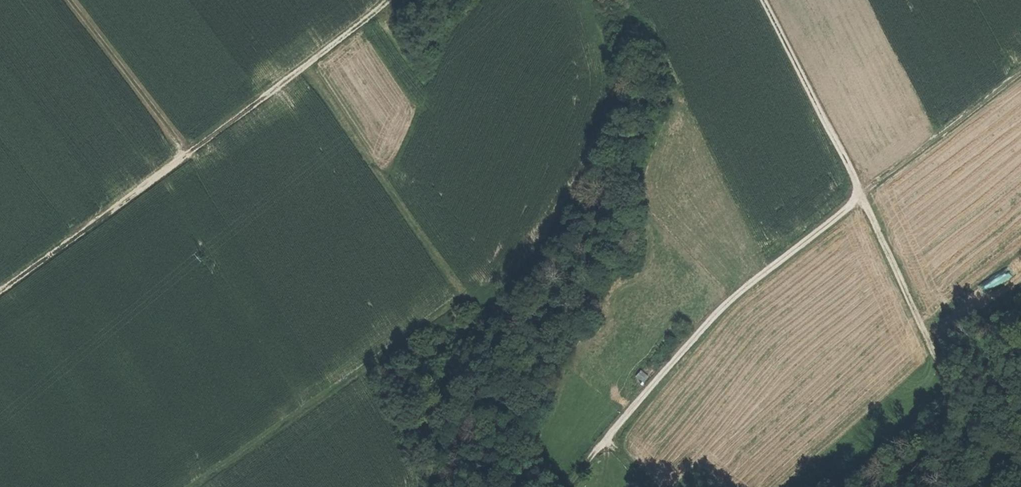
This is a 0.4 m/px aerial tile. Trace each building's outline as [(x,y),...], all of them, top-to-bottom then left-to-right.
[(643,369),(638,375),(645,381),(650,374),(643,369)]
